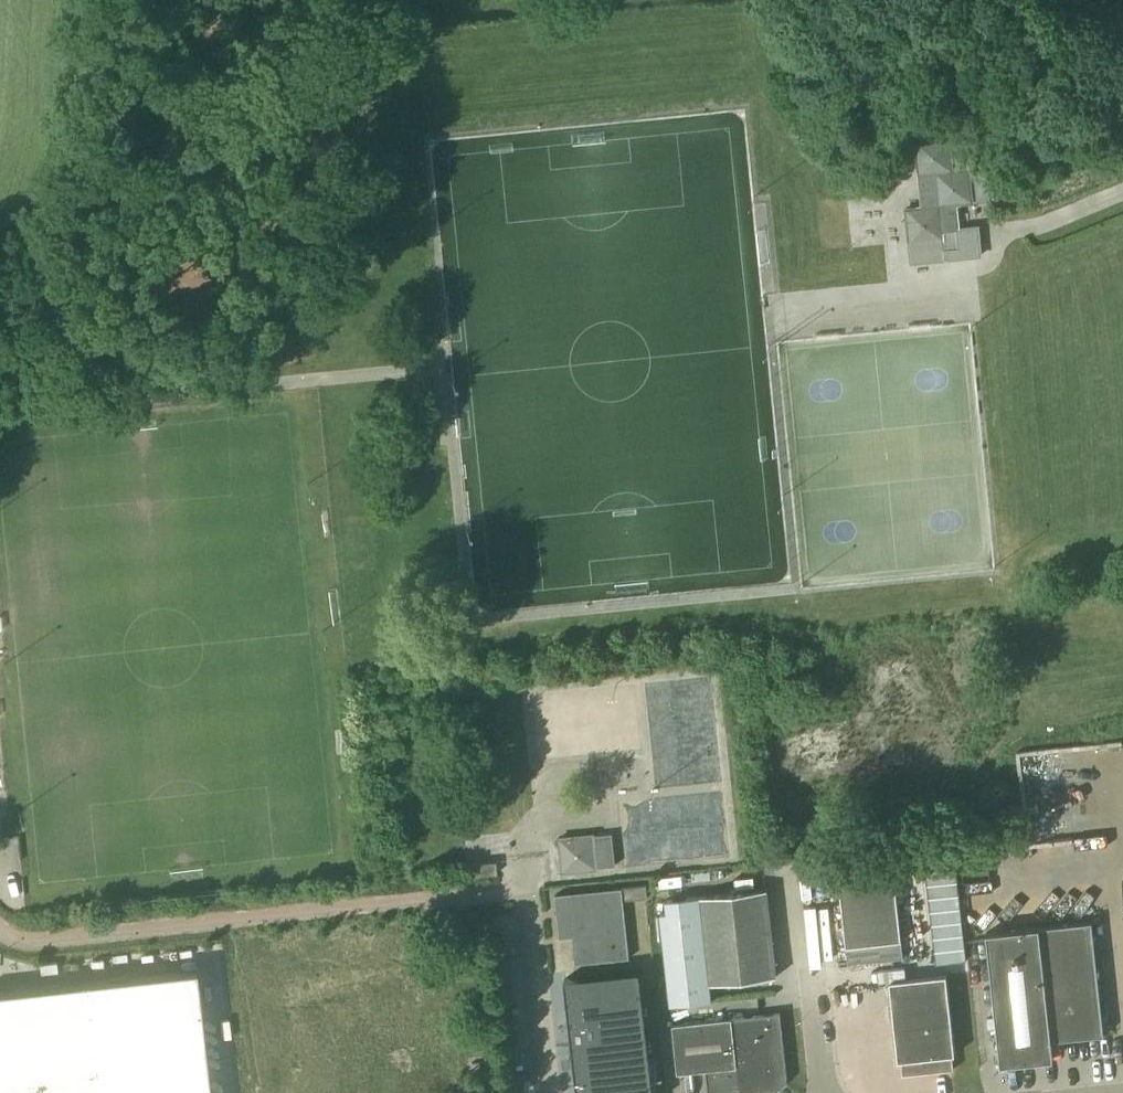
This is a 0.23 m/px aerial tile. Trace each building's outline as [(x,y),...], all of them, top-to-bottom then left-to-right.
[(915,136),(934,134),(931,107),(912,109),(915,136)] [(906,209),(911,263),(946,259),(979,256),(976,228),(959,229),(957,204),(973,203),(970,169),(953,170),(950,137),(915,141),(922,207),(906,209)] [(989,201),(987,178),(973,179),(975,203),(989,201)] [(1122,730),(1122,716),(1105,722),(1108,734),(1122,730)] [(559,839),(563,873),(597,869),(596,866),(614,864),(611,834),(593,836),(593,835),(559,839)] [(957,880),(953,841),(922,844),(925,871),(926,884),(957,880)] [(894,874),(925,871),(922,844),(891,848),(894,874)] [(468,865),(469,877),(496,874),(495,862),(468,865)] [(848,964),(904,958),(894,874),(839,880),(848,964)] [(928,897),(959,893),(957,880),(926,884),(928,897)] [(555,896),(560,939),(572,937),(575,964),(629,958),(623,900),(647,898),(646,885),(555,896)] [(709,984),(710,984),(776,977),(767,889),(701,896),(666,900),(668,913),(661,914),(670,1004),(711,1000),(709,984)] [(929,910),(960,907),(959,893),(928,897),(929,910)] [(931,923),(962,920),(960,907),(929,910),(931,923)] [(933,937),(963,933),(962,920),(931,923),(933,937)] [(1038,928),(1051,1042),(1105,1035),(1092,922),(1038,928)] [(1051,1042),(1038,928),(987,934),(1001,1065),(1053,1060),(1051,1042)] [(934,950),(965,946),(964,941),(963,933),(933,937),(934,950)] [(936,963),(966,959),(965,946),(934,950),(936,963)] [(195,970),(0,991),(0,1092),(209,1092),(195,970)] [(564,979),(577,1092),(653,1092),(639,970),(564,979)] [(889,981),(898,1061),(901,1061),(903,1075),(954,1070),(952,1055),(955,1055),(946,975),(937,976),(889,981)] [(732,1019),(740,1092),(743,1092),(781,1089),(787,1082),(780,1013),(732,1019)] [(732,1019),(672,1025),(678,1074),(706,1070),(709,1092),(740,1092),(732,1019)]
